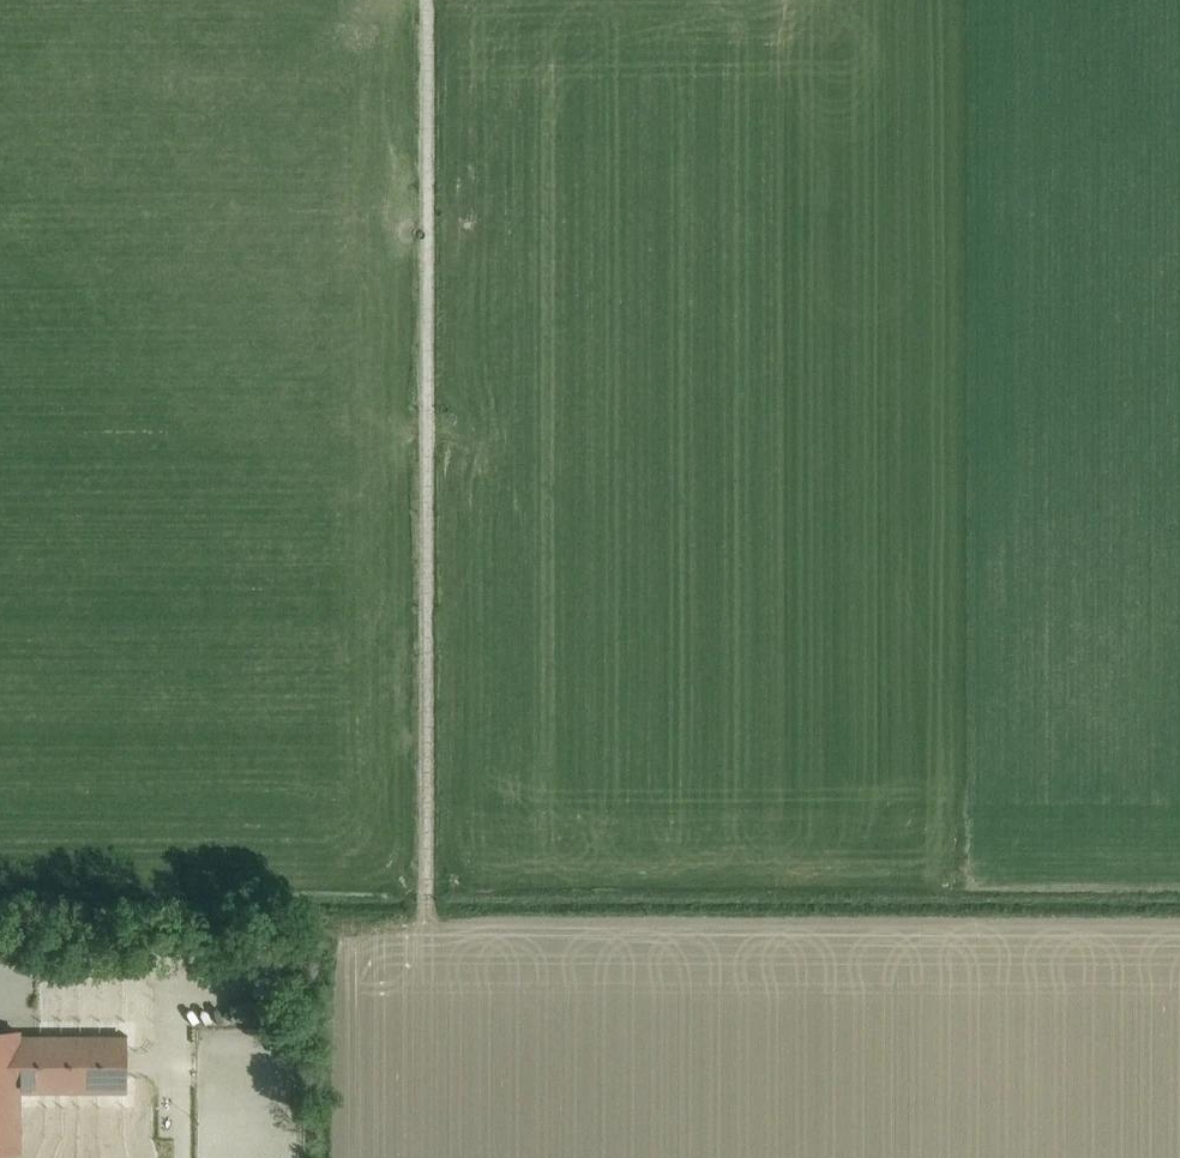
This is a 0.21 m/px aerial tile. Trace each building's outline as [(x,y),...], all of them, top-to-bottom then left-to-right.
[(19,1151),(18,1091),(125,1091),(124,1036),(18,1036),(18,1032),(0,1032),(0,1151),(19,1151)]
